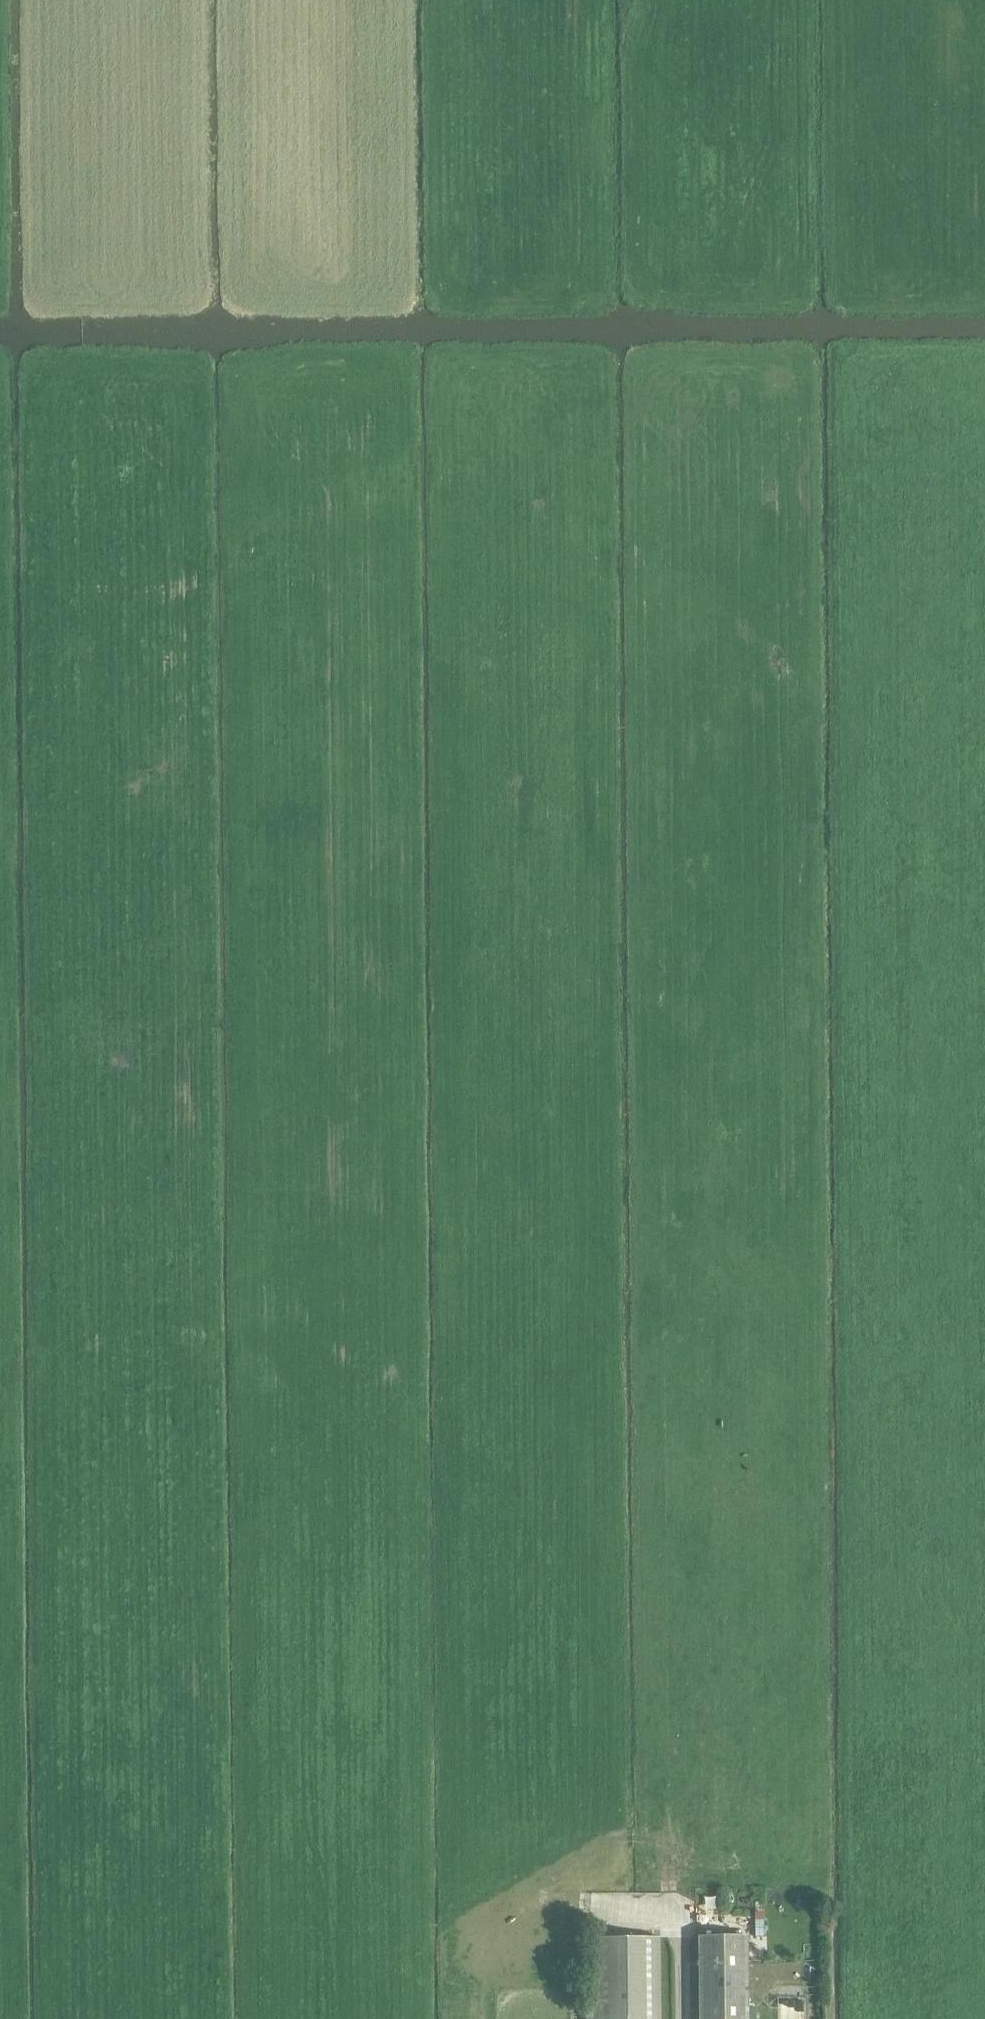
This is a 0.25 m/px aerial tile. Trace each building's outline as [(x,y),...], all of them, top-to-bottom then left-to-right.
[(701,2018),(749,2018),(748,1937),(700,1937),(701,2018)] [(660,1938),(594,1938),(595,2018),(661,2018),(660,1938)]
